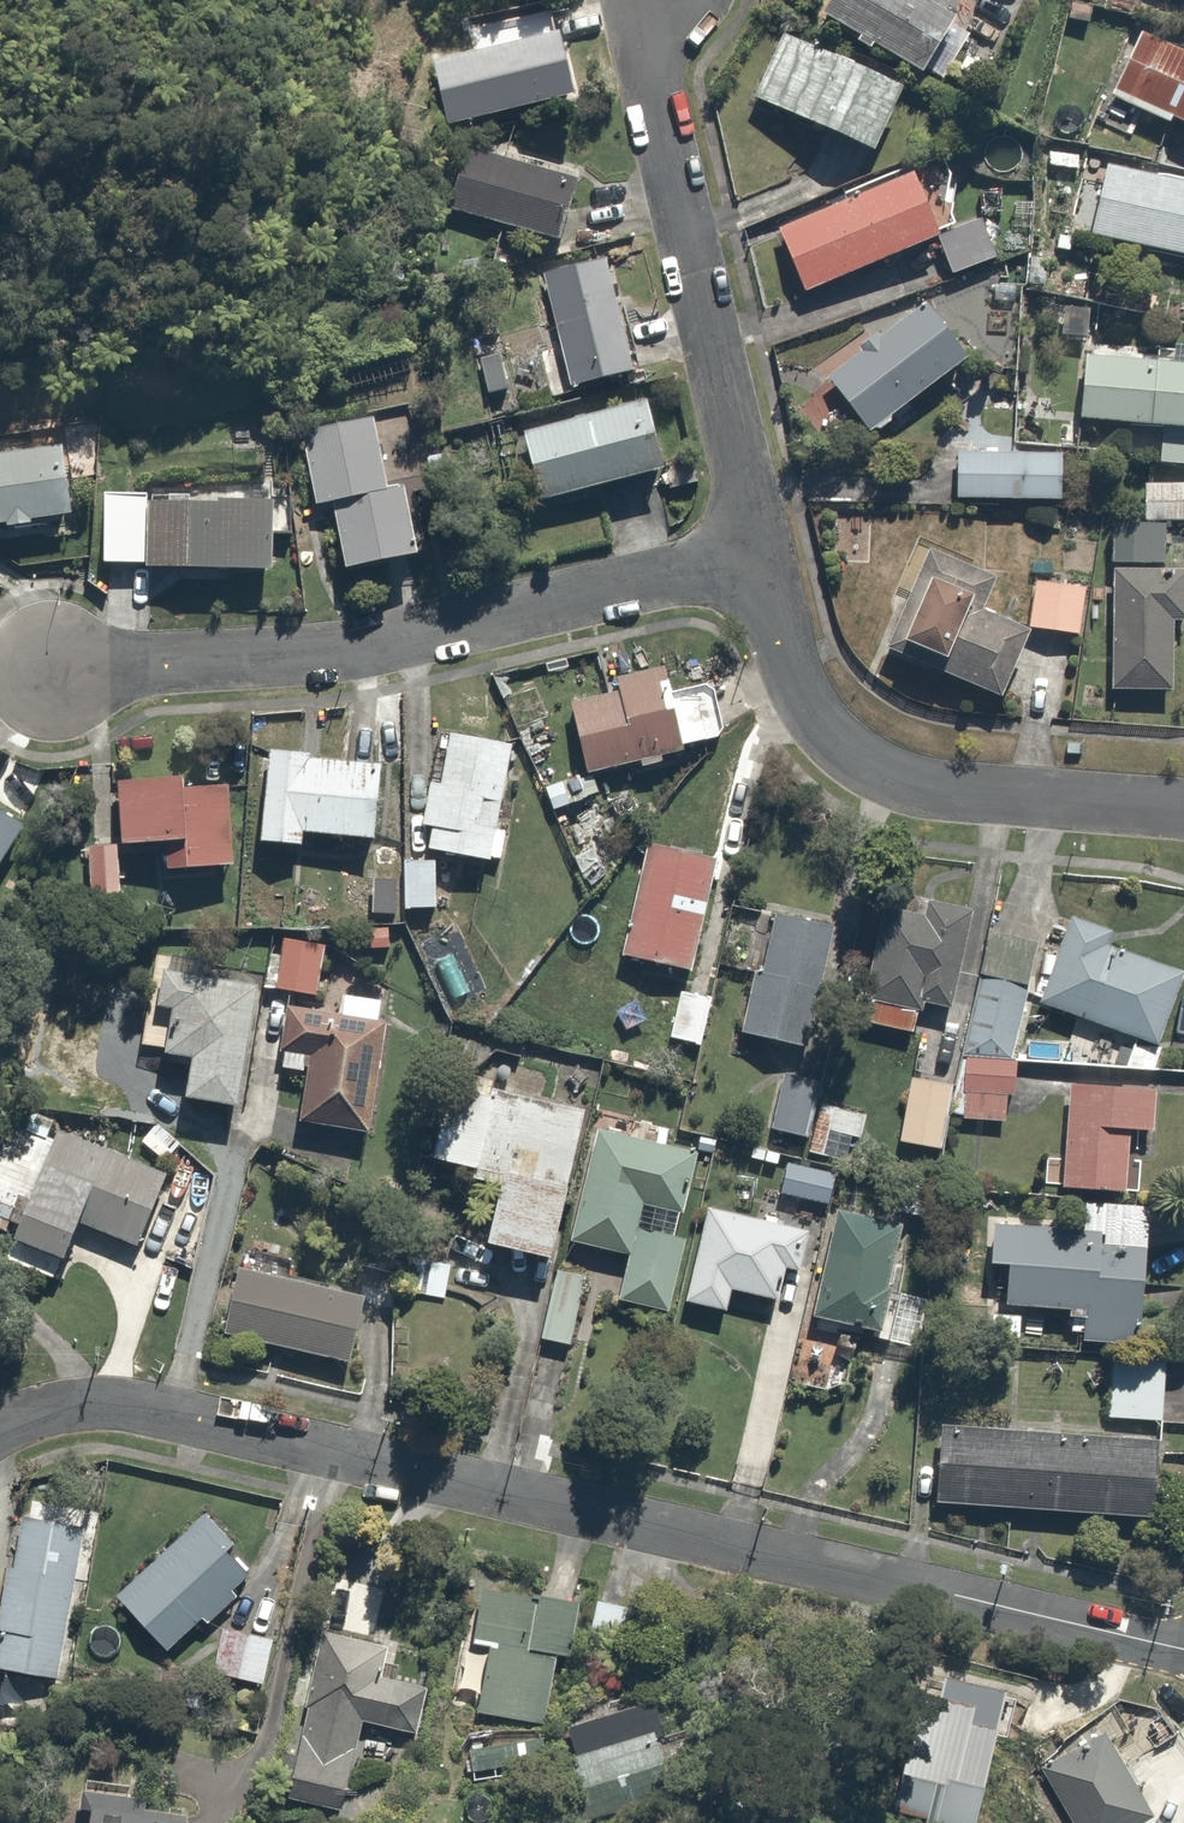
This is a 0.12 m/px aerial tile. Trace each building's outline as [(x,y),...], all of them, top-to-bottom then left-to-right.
[(825,12),(934,75),(964,22),(927,0),(832,0),(825,12)] [(449,119),(455,117),(571,92),(555,15),(432,42),(449,119)] [(1144,29),(1115,94),(1183,126),(1183,48),(1144,29)] [(903,86),(787,31),(757,96),(873,151),(903,86)] [(581,178),(476,145),(455,213),(560,246),(581,178)] [(1104,165),(1087,233),(1183,257),(1183,185),(1104,165)] [(923,173),(778,229),(803,293),(947,237),(923,173)] [(608,256),(541,274),(573,391),(640,372),(608,256)] [(971,354),(927,296),(826,374),(871,431),(971,354)] [(1089,353),(1085,421),(1183,427),(1183,359),(1089,353)] [(651,406),(524,435),(540,503),(666,474),(651,406)] [(376,419),(300,432),(313,505),(335,501),(347,568),(417,556),(404,483),(388,486),(376,419)] [(1161,433),(1158,467),(1183,469),(1183,435),(1161,433)] [(0,449),(0,529),(75,519),(64,441),(0,449)] [(1073,457),(958,450),(955,496),(1070,503),(1073,457)] [(1144,478),(1142,517),(1183,519),(1183,480),(1144,478)] [(141,495),(101,496),(103,564),(143,563),(141,495)] [(276,499),(149,499),(149,571),(276,570),(276,499)] [(1111,526),(1110,570),(1163,570),(1163,526),(1111,526)] [(989,573),(925,548),(885,651),(1002,697),(1027,634),(973,613),(989,573)] [(1110,570),(1109,693),(1171,694),(1172,626),(1183,626),(1183,571),(1163,570),(1110,570)] [(1087,583),(1034,578),(1029,628),(1082,633),(1087,583)] [(569,704),(586,774),(711,743),(701,704),(673,711),(663,670),(618,681),(621,691),(569,704)] [(491,860),(514,745),(450,732),(439,785),(428,783),(420,826),(436,830),(432,848),(491,860)] [(386,764),(271,753),(262,846),(306,850),(308,832),(378,839),(386,764)] [(186,777),(117,781),(121,846),(165,843),(166,870),(239,866),(234,785),(187,788),(186,777)] [(21,828),(0,814),(0,858),(21,828)] [(723,857),(648,840),(622,955),(697,972),(723,857)] [(114,845),(90,847),(96,910),(119,908),(114,845)] [(435,859),(401,860),(403,909),(437,907),(435,859)] [(929,918),(889,908),(862,1025),(912,1036),(921,999),(952,1006),(974,910),(933,901),(929,918)] [(1045,920),(990,908),(954,1081),(946,1116),(1002,1128),(1045,920)] [(1119,928),(1070,911),(1037,1005),(1156,1047),(1182,972),(1112,947),(1119,928)] [(835,928),(769,912),(740,1030),(806,1046),(835,928)] [(389,923),(362,923),(362,954),(389,954),(389,923)] [(278,945),(271,987),(320,995),(327,953),(278,945)] [(245,1105),(260,987),(157,974),(147,1049),(195,1055),(189,1098),(245,1105)] [(713,992),(682,985),(670,1040),(702,1047),(713,992)] [(370,1132),(386,1006),(341,1000),(339,1017),(287,1010),(279,1071),(305,1074),(298,1123),(370,1132)] [(819,1076),(782,1068),(770,1129),(806,1137),(819,1076)] [(946,1116),(954,1081),(911,1072),(896,1142),(939,1150),(946,1116)] [(554,1260),(588,1110),(455,1080),(437,1160),(474,1169),(471,1181),(500,1188),(487,1245),(554,1260)] [(1157,1092),(1068,1086),(1064,1156),(1044,1155),(1042,1186),(1139,1192),(1141,1157),(1132,1157),(1133,1131),(1154,1132),(1157,1092)] [(862,1110),(820,1102),(810,1152),(852,1161),(862,1110)] [(59,1123),(22,1107),(0,1156),(0,1222),(13,1228),(59,1123)] [(160,1119),(139,1139),(165,1166),(185,1146),(160,1119)] [(691,1144),(596,1124),(570,1246),(630,1258),(621,1299),(670,1309),(684,1240),(639,1231),(644,1205),(677,1211),(691,1144)] [(164,1173),(61,1130),(16,1240),(69,1262),(85,1225),(134,1245),(164,1173)] [(835,1177),(781,1165),(775,1194),(829,1206),(835,1177)] [(808,1230),(709,1207),(687,1301),(727,1311),(733,1287),(780,1298),(786,1270),(798,1272),(808,1230)] [(909,1225),(837,1209),(813,1316),(885,1332),(909,1225)] [(1148,1243),(994,1227),(990,1265),(1010,1267),(1007,1302),(1075,1309),(1072,1334),(1138,1341),(1148,1243)] [(458,1244),(415,1236),(404,1289),(447,1297),(458,1244)] [(580,1272),(555,1267),(542,1340),(566,1345),(580,1272)] [(366,1299),(241,1270),(227,1333),(351,1362),(366,1299)] [(1025,1314),(981,1310),(978,1342),(1022,1346),(1025,1314)] [(1170,1357),(1112,1352),(1107,1417),(1165,1422),(1170,1357)] [(1157,1446),(944,1429),(939,1503),(1152,1519),(1157,1446)] [(26,1510),(0,1638),(0,1668),(57,1679),(88,1522),(26,1510)] [(257,1570),(205,1512),(115,1594),(168,1652),(257,1570)] [(579,1602),(481,1586),(471,1648),(494,1651),(483,1713),(538,1722),(549,1656),(570,1660),(579,1602)] [(274,1642),(222,1629),(211,1674),(263,1687),(274,1642)] [(385,1643),(325,1631),(292,1798),(345,1808),(361,1728),(416,1739),(426,1690),(377,1680),(385,1643)] [(1013,1700),(945,1683),(939,1706),(921,1701),(893,1811),(920,1818),(919,1822),(981,1822),(1013,1700)] [(650,1701),(563,1728),(574,1763),(559,1768),(576,1822),(583,1822),(668,1796),(651,1739),(660,1736),(650,1701)] [(1109,1731),(1043,1766),(1073,1822),(1148,1822),(1155,1819),(1109,1731)] [(525,1741),(467,1752),(472,1777),(530,1767),(525,1741)] [(93,1807),(91,1822),(195,1822),(93,1807)]
